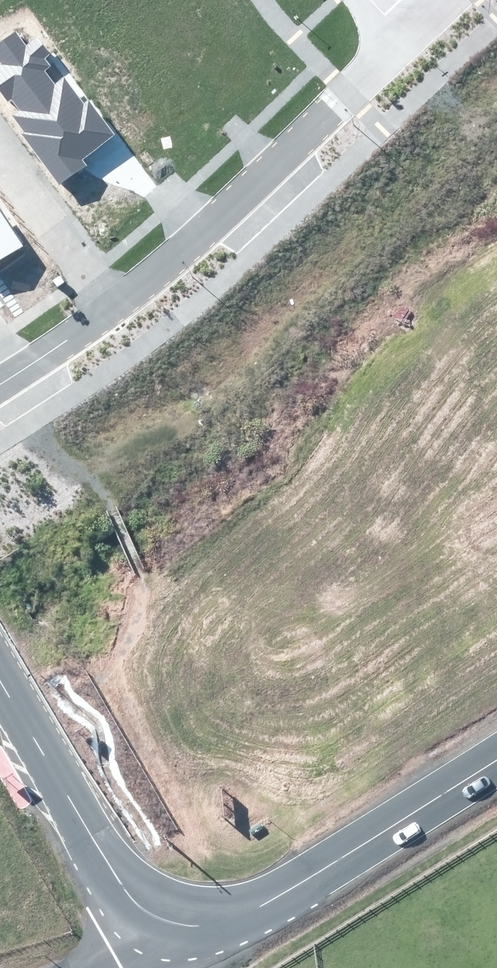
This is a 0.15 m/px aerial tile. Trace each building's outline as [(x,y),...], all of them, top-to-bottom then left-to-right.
[(61,184),(86,165),(82,159),(113,135),(83,96),(80,98),(54,64),(51,66),(45,58),(51,53),(36,34),(28,41),(16,26),(0,39),(0,92),(7,102),(12,98),(21,110),(14,116),(26,131),(22,134),(61,184)] [(24,246),(0,212),(0,262),(24,246)]
